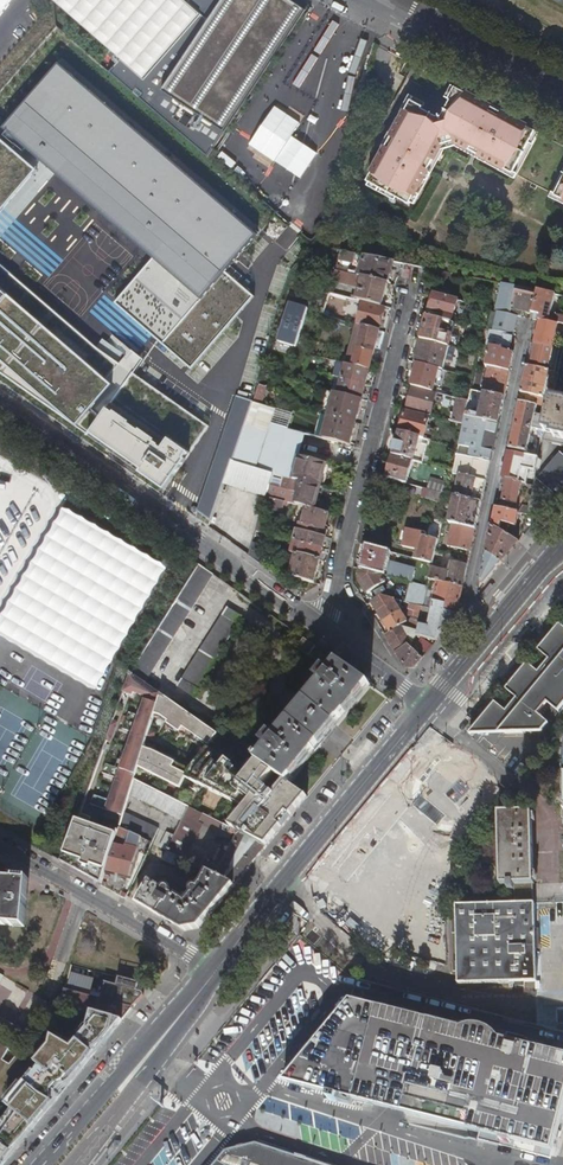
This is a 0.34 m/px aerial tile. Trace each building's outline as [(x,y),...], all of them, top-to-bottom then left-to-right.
[(33,11),(208,159),(306,11),(289,0),(44,0),(33,11)] [(155,259),(116,304),(192,368),(255,296),(225,270),(257,232),(60,64),(4,129),(155,259)] [(435,112),(408,98),(390,134),(393,135),(388,145),(385,143),(367,179),(410,201),(441,140),(453,135),(474,146),(474,144),(479,147),(478,148),(513,166),(535,124),(500,106),(498,109),(489,104),(490,102),(455,83),(442,110),(435,112)] [(36,160),(3,131),(0,129),(0,202),(36,160)] [(357,254),(342,251),(339,260),(354,263),(357,254)] [(396,262),(365,255),(358,276),(361,276),(364,277),(388,283),(396,262)] [(71,422),(87,404),(101,416),(91,436),(139,468),(166,485),(208,421),(123,364),(0,259),(0,375),(71,422)] [(358,276),(336,270),(333,280),(358,287),(361,276),(358,276)] [(383,307),(388,283),(364,277),(358,300),(364,302),(383,307)] [(538,290),(537,296),(533,313),(541,315),(540,320),(559,324),(562,325),(562,317),(557,316),(557,315),(551,314),(556,294),(538,290)] [(498,303),(497,311),(498,311),(518,315),(522,316),(523,311),(533,313),(537,296),(516,291),(513,306),(498,303)] [(459,301),(436,294),(432,310),(455,316),(459,301)] [(307,312),(310,303),(302,299),(298,308),(307,312)] [(386,308),(383,307),(364,302),(358,325),(364,327),(380,331),(386,308)] [(518,315),(498,311),(494,331),(513,335),(518,315)] [(277,341),(295,347),(304,321),(286,315),(277,341)] [(445,321),(427,317),(424,328),(442,333),(445,321)] [(559,324),(540,320),(535,343),(537,344),(553,347),(557,329),(558,327),(561,328),(562,330),(562,331),(562,325),(559,324)] [(364,327),(358,349),(374,354),(380,331),(364,327)] [(442,333),(424,328),(421,340),(446,346),(450,347),(453,336),(442,333)] [(491,330),(485,329),(485,332),(482,343),(488,345),(491,330)] [(494,331),(491,330),(488,345),(492,346),(504,349),(515,351),(516,348),(514,347),(513,348),(511,348),(513,335),(494,331)] [(446,346),(421,340),(415,363),(418,363),(440,369),(446,346)] [(553,347),(537,344),(533,363),(528,362),(527,366),(559,372),(560,367),(549,365),(553,347)] [(504,349),(492,346),(487,366),(489,367),(510,371),(514,353),(504,350),(504,349)] [(374,354),(358,349),(354,367),(370,371),(374,354)] [(434,392),(440,369),(418,363),(413,381),(421,383),(419,388),(434,392)] [(354,367),(347,365),(343,379),(366,385),(370,371),(354,367)] [(559,372),(527,366),(519,401),(538,405),(551,408),(552,404),(543,402),(549,376),(558,377),(559,372)] [(510,371),(489,367),(484,392),(505,397),(510,371)] [(339,393),(362,400),(366,385),(343,379),(339,393)] [(257,399),(266,401),(269,386),(259,385),(257,399)] [(437,393),(434,392),(419,388),(414,387),(408,410),(431,415),(437,393)] [(469,401),(466,416),(499,423),(505,397),(484,392),(472,390),(469,401)] [(338,393),(332,416),(356,423),(362,400),(339,393),(338,393)] [(243,427),(252,402),(236,397),(197,511),(212,521),(224,484),(232,461),(243,427)] [(466,416),(469,401),(460,399),(455,419),(452,418),(452,421),(464,424),(466,416)] [(553,400),(552,404),(551,408),(549,418),(546,431),(544,441),(562,445),(562,403),(553,400)] [(538,405),(519,401),(514,424),(533,428),(546,431),(549,418),(536,415),(538,405)] [(252,402),(243,427),(268,433),(276,409),(252,402)] [(276,409),(268,433),(285,438),(288,429),(291,420),(292,415),(276,409)] [(406,411),(400,432),(420,437),(424,439),(428,427),(430,418),(406,411)] [(356,423),(332,416),(326,439),(351,445),(356,423)] [(499,423),(466,416),(464,424),(460,445),(467,447),(467,450),(464,449),(463,456),(475,459),(484,461),(491,462),(499,423)] [(533,428),(514,424),(509,448),(528,451),(533,428)] [(243,427),(232,461),(257,468),(268,433),(243,427)] [(435,429),(428,427),(424,439),(429,440),(432,441),(435,429)] [(288,429),(285,438),(299,442),(303,443),(306,433),(288,429)] [(420,437),(400,432),(394,455),(414,460),(420,437)] [(268,433),(257,468),(274,474),(281,451),(285,438),(268,433)] [(424,439),(420,437),(414,460),(423,463),(429,440),(424,439)] [(299,442),(285,438),(281,451),(296,455),(299,442)] [(281,451),(274,474),(294,479),(300,456),(296,455),(281,451)] [(536,457),(514,452),(508,479),(527,483),(531,461),(539,463),(540,458),(536,457)] [(561,453),(538,480),(554,494),(562,483),(562,455),(561,453)] [(476,529),(491,462),(484,461),(475,459),(463,456),(458,454),(453,473),(460,475),(450,523),(452,523),(476,529)] [(414,460),(394,455),(388,478),(407,483),(414,460)] [(321,487),(327,464),(300,456),(294,479),(321,487)] [(232,461),(224,484),(250,492),(257,468),(232,461)] [(257,468),(250,492),(267,497),(274,474),(257,468)] [(274,474),(267,497),(286,502),(289,503),(299,505),(308,507),(315,509),(321,487),(294,479),(274,474)] [(508,479),(502,478),(501,484),(506,484),(503,500),(518,504),(522,486),(533,489),(534,485),(527,483),(508,479)] [(443,493),(445,485),(429,481),(427,489),(443,493)] [(441,503),(443,493),(427,489),(425,488),(423,497),(441,503)] [(286,502),(267,497),(264,507),(283,512),(286,502)] [(299,505),(289,503),(287,510),(297,513),(299,505)] [(162,561),(74,507),(2,623),(92,678),(162,561)] [(330,513),(315,509),(308,507),(304,524),(299,524),(298,530),(302,531),(323,536),(327,537),(329,531),(326,530),(330,513)] [(519,512),(496,507),(492,526),(500,531),(502,523),(516,526),(519,512)] [(260,519),(257,531),(264,533),(268,521),(260,519)] [(476,529),(452,523),(448,546),(471,551),(476,529)] [(500,531),(492,526),(480,581),(485,584),(519,542),(500,531)] [(409,528),(408,532),(427,537),(428,533),(409,528)] [(298,530),(298,529),(295,541),(324,549),(327,537),(323,536),(302,531),(298,530)] [(427,537),(408,532),(404,546),(417,550),(415,558),(434,563),(435,557),(436,550),(439,540),(427,537)] [(324,549),(295,541),(292,552),(297,554),(321,560),(324,549)] [(253,542),(249,556),(259,562),(264,545),(253,542)] [(392,552),(368,546),(362,569),(381,574),(410,582),(413,572),(389,566),(392,552)] [(445,552),(436,550),(435,557),(443,559),(445,552)] [(297,554),(291,577),(315,583),(321,560),(297,554)] [(447,571),(433,568),(431,574),(430,579),(439,581),(463,586),(468,563),(464,562),(463,564),(452,561),(451,566),(449,573),(447,571)] [(147,684),(180,631),(214,575),(200,564),(131,672),(147,684)] [(381,574),(362,569),(360,576),(361,583),(367,593),(386,582),(381,574)] [(430,579),(431,574),(423,572),(420,584),(429,586),(430,579)] [(463,586),(439,581),(435,600),(426,598),(425,606),(422,621),(418,636),(438,640),(456,618),(463,586)] [(420,584),(413,583),(409,602),(417,605),(425,606),(426,598),(428,591),(429,586),(420,584)] [(382,596),(373,602),(378,612),(394,602),(395,599),(382,596)] [(394,602),(378,612),(385,621),(402,611),(397,604),(394,602)] [(425,606),(417,605),(415,618),(422,621),(425,606)] [(196,697),(244,617),(229,608),(178,687),(196,697)] [(408,622),(402,611),(385,621),(391,632),(401,626),(403,625),(408,622)] [(469,736),(543,733),(550,724),(539,715),(549,703),(560,712),(562,709),(562,627),(561,625),(539,651),(550,660),(540,673),(528,664),(507,690),(519,699),(507,713),(496,703),(469,736)] [(391,632),(386,635),(397,653),(410,645),(413,643),(401,626),(391,632)] [(316,647),(305,638),(298,647),(310,656),(316,647)] [(410,645),(397,653),(405,667),(415,668),(423,658),(410,645)] [(256,755),(253,758),(288,783),(316,750),(315,750),(341,720),(371,685),(341,664),(330,676),(326,671),(319,680),(323,684),(275,739),(270,735),(263,744),(268,748),(260,758),(256,755)] [(92,804),(124,816),(132,789),(161,694),(147,684),(131,672),(124,692),(135,696),(136,693),(149,698),(142,717),(131,713),(125,730),(135,734),(125,762),(119,760),(116,768),(107,764),(103,773),(119,779),(111,801),(95,795),(92,804)] [(219,734),(161,694),(154,717),(160,719),(168,724),(166,726),(179,736),(181,734),(207,752),(219,734)] [(146,746),(139,767),(182,789),(187,779),(235,803),(238,800),(248,808),(232,829),(233,829),(240,833),(246,836),(267,847),(308,798),(288,783),(253,758),(251,757),(239,772),(235,768),(236,767),(226,759),(222,764),(219,761),(217,763),(210,757),(203,766),(198,762),(191,770),(178,761),(177,763),(156,749),(146,746)] [(469,762),(450,757),(431,762),(418,778),(415,798),(423,816),(440,827),(461,826),(477,816),(486,797),(483,777),(469,762)] [(136,779),(131,794),(183,820),(189,807),(136,779)] [(515,885),(516,890),(516,904),(457,905),(459,983),(538,982),(536,903),(534,903),(534,885),(535,885),(533,811),(503,812),(505,885),(509,885),(515,885)] [(121,826),(142,838),(145,839),(152,843),(159,829),(125,812),(121,826)] [(233,829),(204,815),(200,822),(205,825),(212,829),(218,833),(229,839),(233,829)] [(78,820),(62,862),(102,885),(107,870),(115,843),(118,835),(78,820)] [(235,886),(267,847),(246,836),(240,833),(233,829),(229,839),(218,833),(212,829),(205,825),(186,861),(210,873),(217,876),(235,886)] [(115,843),(107,870),(129,876),(142,838),(121,826),(115,843)] [(166,851),(174,836),(167,833),(159,847),(166,851)] [(175,866),(180,858),(166,851),(162,860),(175,866)] [(200,928),(235,886),(217,876),(210,873),(200,889),(199,889),(197,889),(196,890),(195,891),(194,894),(194,895),(195,896),(190,905),(170,893),(170,890),(169,889),(166,888),(163,890),(148,880),(136,901),(135,901),(134,901),(184,931),(200,928)] [(111,874),(106,888),(113,891),(117,877),(111,874)] [(119,876),(113,891),(121,896),(127,881),(119,876)] [(25,926),(29,879),(16,877),(16,881),(0,879),(0,924),(25,926)] [(106,983),(102,999),(133,1008),(135,1003),(137,1004),(144,996),(144,993),(144,992),(138,991),(140,983),(119,978),(117,985),(106,983)] [(92,1012),(124,1020),(133,1008),(102,999),(66,989),(61,1004),(92,1012)] [(355,1001),(352,1001),(296,1069),(289,1071),(293,1088),(301,1086),(330,1094),(338,1096),(358,1018),(346,1015),(350,1008),(355,1001)] [(355,1001),(350,1008),(425,1028),(418,1017),(355,1001)] [(346,1015),(358,1018),(338,1096),(340,1096),(354,1100),(481,1133),(480,1140),(500,1145),(502,1141),(511,1143),(512,1141),(534,1146),(538,1134),(556,1139),(562,1113),(562,1065),(548,1060),(533,1060),(533,1058),(532,1056),(441,1032),(432,1038),(425,1028),(350,1008),(346,1015)] [(124,1020),(92,1012),(86,1037),(70,1059),(50,1046),(49,1049),(42,1055),(47,1059),(42,1067),(40,1066),(28,1080),(25,1077),(6,1101),(15,1107),(0,1129),(0,1164),(7,1164),(124,1020)] [(446,1030),(441,1032),(532,1056),(532,1055),(530,1053),(528,1052),(518,1049),(521,1035),(484,1026),(480,1039),(446,1030)] [(354,1100),(340,1096),(338,1102),(352,1105),(354,1100)] [(214,1164),(317,1164),(317,1162),(256,1143),(226,1150),(214,1164)]
